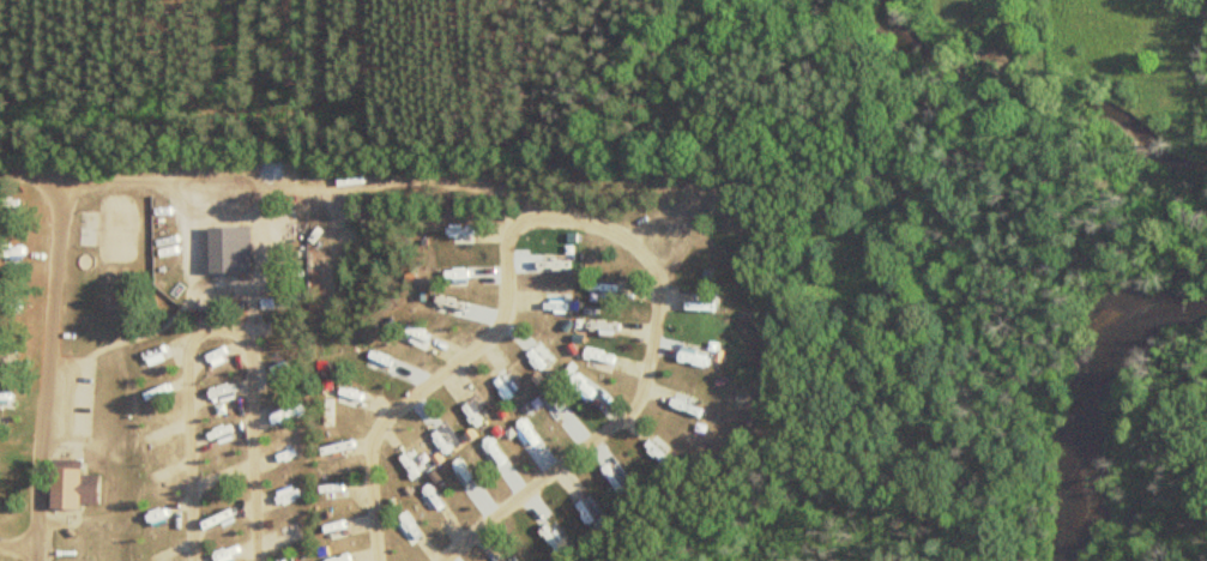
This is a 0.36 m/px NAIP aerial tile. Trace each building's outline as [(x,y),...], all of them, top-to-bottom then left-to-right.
[(204,273),(247,273),(247,227),(204,227),(204,273)] [(46,471),(46,509),(76,509),(76,505),(93,505),(93,471),(46,471)]
